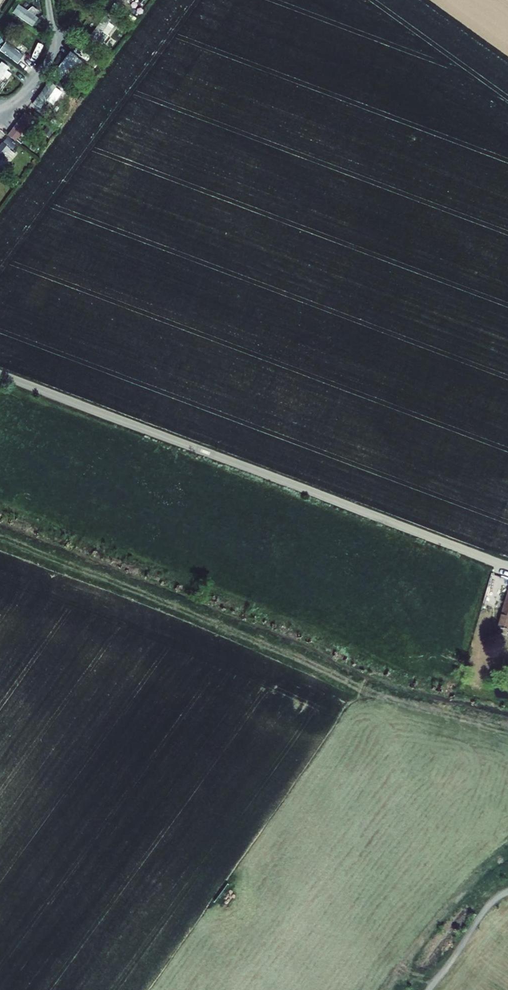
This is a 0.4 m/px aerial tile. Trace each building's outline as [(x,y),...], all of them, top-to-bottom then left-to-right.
[(14,12),(33,25),(41,15),(21,1),(14,12)] [(65,57),(53,74),(63,81),(75,64),(65,57)] [(0,63),(0,89),(14,71),(1,62),(0,63)] [(32,106),(41,111),(56,86),(47,81),(32,106)] [(499,628),(507,632),(507,603),(499,628)]
